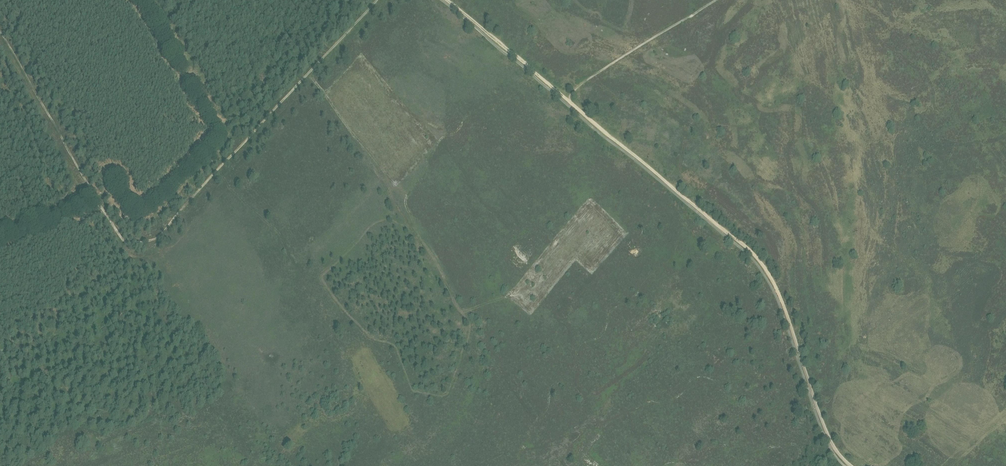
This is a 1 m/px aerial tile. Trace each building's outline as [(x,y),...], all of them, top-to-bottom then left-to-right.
[(660,320),(664,318),(660,310),(656,312),(660,320)]
